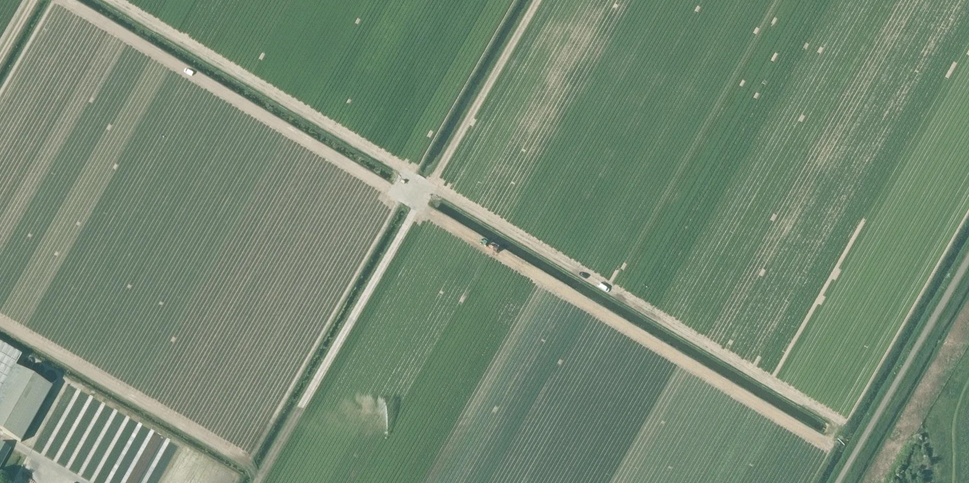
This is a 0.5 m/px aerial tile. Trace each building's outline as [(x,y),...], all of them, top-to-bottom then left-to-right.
[(15,369),(22,356),(0,344),(0,395),(15,369)] [(51,389),(15,369),(0,395),(0,431),(21,442),(51,389)] [(11,448),(0,443),(0,467),(11,448)]
